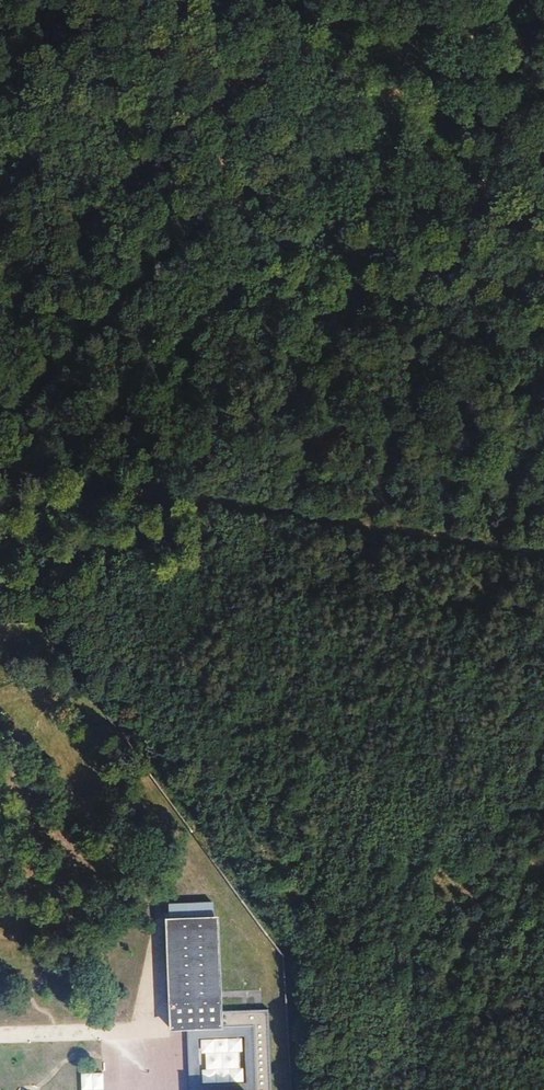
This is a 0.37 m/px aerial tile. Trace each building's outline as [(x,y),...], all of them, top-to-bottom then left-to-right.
[(270,1011),(225,1010),(221,919),(170,919),(173,1030),(259,1024),(258,1089),(275,1089),(270,1011)] [(101,1072),(78,1072),(79,1089),(101,1089),(101,1072)]
